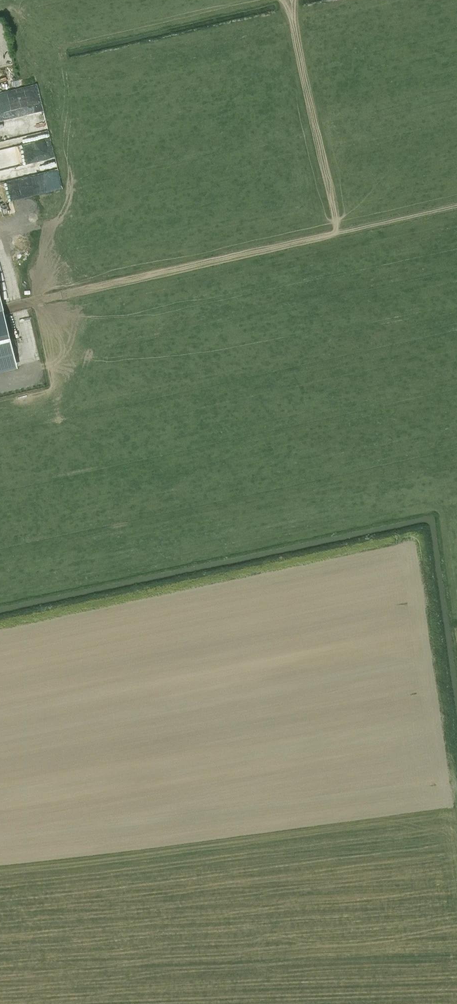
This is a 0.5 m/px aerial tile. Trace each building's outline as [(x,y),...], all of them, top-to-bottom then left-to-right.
[(60,190),(39,84),(0,92),(0,169),(43,161),(45,174),(0,183),(0,203),(1,203),(4,216),(16,213),(13,199),(60,190)]
